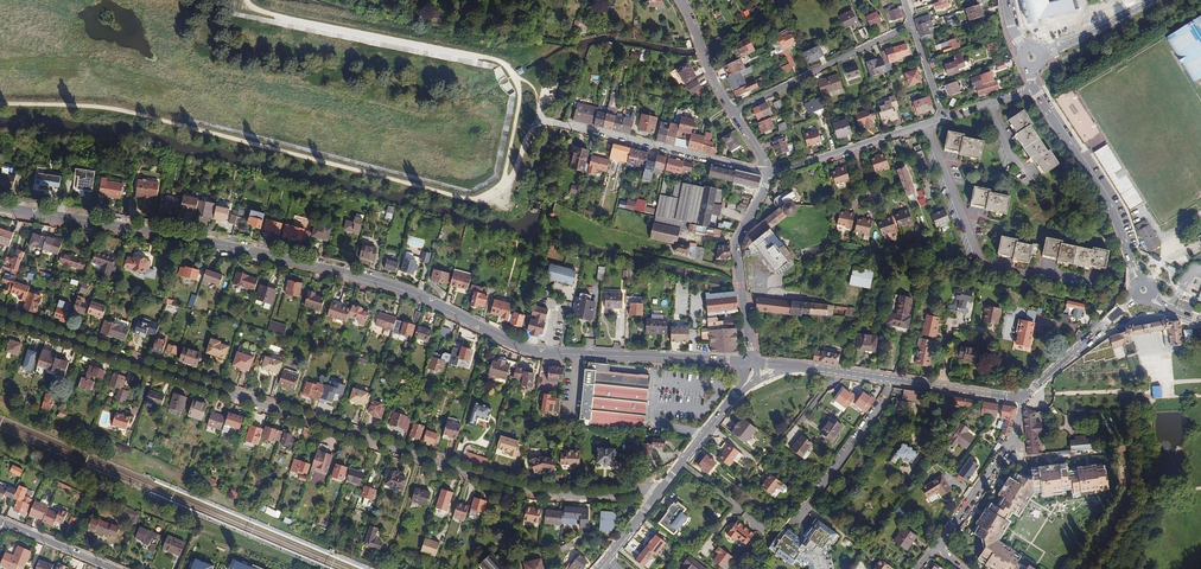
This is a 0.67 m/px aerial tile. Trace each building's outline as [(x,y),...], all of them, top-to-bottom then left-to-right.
[(934,4),(936,10),(952,5),(950,0),(946,0),(934,4)] [(1027,23),(1038,20),(1037,18),(1079,7),(1077,0),(1054,0),(1049,1),(1048,0),(1021,0),(1027,23)] [(893,20),(905,16),(904,11),(900,12),(899,9),(895,10),(893,4),(888,6),(893,20)] [(969,21),(983,16),(979,4),(978,5),(965,9),(969,21)] [(443,12),(433,11),(432,18),(442,19),(443,12)] [(842,23),(845,29),(853,24),(855,28),(859,26),(855,17),(852,11),(840,17),(843,23),(842,23)] [(866,17),(870,27),(881,22),(880,18),(877,12),(866,17)] [(915,20),(917,26),(930,21),(928,15),(915,20)] [(1165,38),(1178,58),(1177,59),(1180,64),(1181,63),(1194,83),(1200,78),(1200,15),(1165,38)] [(579,27),(578,33),(581,33),(586,34),(588,19),(580,17),(580,21),(579,27)] [(772,29),(768,18),(763,21),(768,31),(772,29)] [(930,21),(917,26),(920,37),(926,35),(935,32),(936,32),(932,21),(930,21)] [(868,35),(865,28),(858,31),(862,37),(863,37),(864,37),(868,35)] [(796,44),(790,30),(776,37),(783,50),(785,49),(796,44)] [(741,55),(749,51),(746,45),(751,42),(749,38),(743,41),(735,45),(741,55)] [(941,44),(944,53),(958,48),(957,44),(955,39),(941,44)] [(996,42),(986,45),(988,50),(998,47),(996,42)] [(883,61),(886,72),(893,69),(891,63),(897,61),(896,59),(909,55),(906,44),(893,48),(892,47),(885,50),(881,52),(884,61),(883,61)] [(803,53),(808,63),(823,56),(818,46),(803,53)] [(749,51),(741,55),(742,57),(755,51),(753,49),(749,51)] [(783,50),(783,51),(775,55),(778,62),(786,58),(785,55),(787,55),(785,49),(783,50)] [(793,72),(791,68),(795,66),(790,53),(787,55),(785,55),(786,58),(789,64),(787,65),(781,67),(783,70),(785,76),(793,72)] [(944,65),(948,76),(959,73),(958,69),(967,66),(962,53),(953,56),(955,61),(944,65)] [(729,77),(738,73),(738,74),(728,79),(732,87),(744,81),(743,78),(745,78),(744,76),(752,71),(750,67),(745,69),(740,58),(723,66),(729,77)] [(866,62),(871,77),(886,72),(883,61),(882,59),(876,61),(875,59),(866,62)] [(783,70),(781,67),(787,65),(786,61),(779,64),(781,68),(774,71),(775,74),(783,70)] [(996,65),(998,70),(1005,68),(1003,62),(996,65)] [(676,71),(685,84),(696,77),(688,64),(676,71)] [(844,70),(847,79),(860,75),(857,66),(844,70)] [(525,73),(522,67),(516,70),(519,76),(525,73)] [(905,74),(909,86),(921,82),(917,70),(905,74)] [(975,88),(976,88),(979,97),(1000,89),(997,81),(996,81),(995,77),(993,78),(991,72),(971,79),(974,88),(975,88)] [(817,81),(822,95),(842,88),(838,74),(817,81)] [(891,82),(893,88),(899,86),(897,79),(891,82)] [(686,86),(691,94),(701,88),(696,80),(686,86)] [(734,90),(745,85),(745,86),(734,92),(736,98),(740,96),(742,95),(758,87),(755,80),(748,84),(747,81),(733,88),(734,90)] [(948,91),(950,97),(960,93),(956,82),(946,86),(948,91)] [(691,94),(691,95),(694,99),(706,92),(702,87),(701,88),(691,94)] [(1055,99),(1084,143),(1100,133),(1071,89),(1055,99)] [(889,118),(891,122),(899,119),(896,111),(894,112),(893,108),(898,107),(895,96),(889,98),(890,101),(884,103),(885,105),(879,107),(880,112),(879,112),(881,120),(889,118)] [(808,114),(813,112),(814,114),(816,116),(825,112),(820,98),(804,104),(806,109),(808,114)] [(913,102),(917,115),(930,111),(928,105),(925,98),(913,102)] [(773,103),(776,110),(783,107),(780,100),(773,103)] [(753,109),(759,122),(766,120),(764,117),(772,113),(766,102),(753,109)] [(575,117),(574,120),(630,134),(635,113),(626,111),(625,116),(624,118),(607,114),(608,110),(598,107),(598,108),(578,104),(575,117)] [(1035,163),(1043,175),(1059,164),(1050,150),(1048,152),(1031,125),(1033,124),(1024,110),(1021,112),(1018,106),(1003,116),(1016,135),(1017,134),(1020,138),(1017,139),(1031,160),(1033,159),(1036,163),(1035,163)] [(707,129),(704,138),(691,134),(694,121),(681,117),(683,111),(678,110),(677,115),(674,125),(670,124),(669,129),(663,128),(664,123),(661,122),(656,141),(715,155),(717,146),(713,146),(714,143),(709,142),(712,130),(707,129)] [(873,125),(868,110),(855,114),(859,127),(865,124),(866,128),(873,125)] [(639,130),(654,133),(657,118),(643,114),(639,130)] [(758,123),(762,133),(773,128),(769,118),(766,120),(759,122),(758,123)] [(833,124),(838,138),(851,134),(846,119),(833,124)] [(776,124),(779,132),(787,129),(784,121),(776,124)] [(742,137),(736,129),(733,131),(737,137),(738,140),(742,137)] [(803,134),(807,146),(811,145),(816,144),(821,142),(817,130),(803,134)] [(737,137),(733,131),(723,138),(731,151),(740,145),(736,138),(737,137)] [(948,131),(944,150),(959,153),(959,152),(964,153),(963,156),(980,159),(984,142),(964,137),(964,135),(948,131)] [(773,141),(777,155),(786,152),(789,151),(787,146),(785,138),(773,141)] [(636,166),(645,168),(642,179),(651,181),(654,168),(656,168),(662,169),(664,170),(667,158),(657,156),(656,161),(647,159),(649,154),(613,145),(610,158),(617,160),(618,154),(623,155),(622,161),(627,162),(627,163),(636,165),(636,166)] [(924,156),(920,145),(914,147),(918,158),(924,156)] [(1106,146),(1093,153),(1130,210),(1142,202),(1126,176),(1118,181),(1114,174),(1122,169),(1106,146)] [(575,148),(570,169),(584,172),(586,163),(589,151),(575,148)] [(884,170),(889,169),(884,153),(878,155),(878,157),(875,158),(871,160),(875,172),(884,169),(884,170)] [(609,160),(592,156),(590,164),(587,173),(594,175),(595,169),(607,172),(609,160)] [(924,156),(918,158),(922,168),(928,166),(924,156)] [(668,158),(666,170),(681,173),(682,169),(684,162),(679,161),(674,160),(668,158)] [(684,162),(682,169),(691,171),(693,164),(684,162)] [(5,186),(14,188),(16,174),(11,173),(12,170),(13,170),(14,166),(0,163),(0,186),(5,186)] [(734,189),(736,183),(740,184),(752,187),(758,189),(761,178),(711,166),(708,176),(733,183),(731,192),(742,194),(743,191),(734,189)] [(845,184),(850,182),(845,166),(838,168),(839,170),(836,171),(831,173),(836,185),(844,182),(845,184)] [(906,167),(904,168),(910,184),(912,183),(906,167)] [(898,170),(904,188),(908,197),(914,195),(914,189),(912,183),(910,184),(904,168),(898,170)] [(77,189),(92,192),(95,172),(76,169),(75,176),(79,177),(77,189)] [(1122,169),(1114,174),(1118,181),(1126,176),(1122,169)] [(36,180),(35,184),(59,188),(61,176),(39,173),(38,180),(36,180)] [(102,178),(99,195),(121,199),(123,185),(107,182),(107,178),(102,178)] [(719,216),(720,217),(725,190),(704,186),(704,188),(675,182),(672,197),(669,197),(670,194),(666,193),(665,192),(668,179),(664,178),(655,216),(709,227),(709,228),(717,230),(718,228),(721,228),(721,227),(729,229),(733,223),(723,221),(722,224),(717,223),(719,216)] [(136,196),(143,197),(143,200),(148,201),(149,196),(157,198),(159,184),(148,182),(146,180),(143,179),(142,180),(136,180),(135,186),(138,187),(136,196)] [(975,186),(971,205),(986,208),(986,207),(991,208),(990,211),(1006,214),(1010,197),(990,193),(991,190),(975,186)] [(921,207),(927,205),(921,190),(917,192),(920,199),(919,200),(921,207)] [(745,250),(753,244),(760,253),(775,273),(789,262),(775,245),(780,242),(771,230),(787,217),(790,217),(792,216),(794,215),(796,213),(796,210),(796,207),(794,205),(793,204),(792,203),(792,200),(796,198),(793,192),(790,194),(789,193),(788,191),(786,191),(786,192),(777,197),(775,198),(774,200),(774,202),(774,203),(778,209),(755,227),(748,234),(743,245),(743,257),(745,255),(751,256),(750,250),(745,250)] [(177,215),(180,200),(175,199),(174,198),(168,196),(166,197),(161,196),(158,212),(172,215),(172,214),(177,215)] [(180,210),(196,213),(197,208),(199,201),(199,199),(184,196),(180,210)] [(636,204),(634,210),(644,212),(645,207),(646,202),(637,200),(636,204)] [(198,215),(214,218),(217,205),(201,201),(199,209),(198,215)] [(217,205),(214,218),(227,221),(230,208),(217,205)] [(392,219),(393,215),(394,209),(388,207),(386,217),(392,219)] [(584,214),(595,218),(597,213),(585,209),(584,214)] [(899,214),(895,215),(899,227),(908,224),(909,226),(914,224),(909,209),(902,211),(902,213),(899,214)] [(931,215),(936,228),(939,226),(940,228),(945,225),(945,224),(950,222),(945,210),(931,215)] [(251,227),(260,229),(264,214),(251,211),(248,224),(252,225),(251,227)] [(846,228),(851,229),(855,213),(848,212),(847,214),(844,213),(840,212),(837,225),(846,227),(846,228)] [(882,222),(878,223),(882,235),(891,232),(891,234),(897,232),(891,216),(885,219),(885,221),(882,222)] [(353,232),(358,234),(363,219),(356,217),(354,224),(355,224),(353,232)] [(862,220),(857,219),(855,232),(864,234),(864,235),(869,237),(872,220),(866,219),(865,221),(862,220)] [(279,235),(282,224),(266,220),(264,230),(274,232),(274,234),(279,235)] [(1139,230),(1149,225),(1146,220),(1136,225),(1139,230)] [(18,221),(15,231),(21,233),(24,223),(18,221)] [(654,223),(650,239),(676,245),(677,245),(680,229),(719,238),(721,230),(717,230),(709,228),(678,221),(676,228),(654,223)] [(26,223),(24,229),(32,232),(34,224),(26,223)] [(298,239),(297,240),(301,241),(302,239),(304,230),(286,225),(282,236),(291,238),(292,237),(298,239)] [(315,225),(312,236),(327,240),(331,229),(315,225)] [(1139,230),(1150,251),(1160,246),(1149,225),(1139,230)] [(10,246),(14,234),(0,229),(0,243),(10,246)] [(80,232),(79,242),(85,243),(87,233),(80,232)] [(42,249),(45,238),(31,233),(27,246),(34,248),(34,247),(42,249)] [(997,254),(1013,257),(1017,258),(1017,261),(1029,264),(1031,256),(1038,258),(1040,245),(1033,243),(1033,246),(1030,245),(1017,242),(1018,240),(1001,236),(997,254)] [(47,237),(43,249),(58,255),(62,242),(47,237)] [(1042,255),(1058,259),(1062,260),(1062,262),(1085,267),(1085,265),(1090,266),(1089,267),(1105,271),(1109,251),(1093,248),(1092,250),(1062,244),(1063,241),(1046,237),(1042,255)] [(113,238),(111,248),(119,249),(121,239),(113,238)] [(363,244),(360,257),(373,261),(376,248),(363,244)] [(753,244),(745,250),(750,250),(751,256),(760,253),(753,244)] [(677,245),(676,245),(674,251),(688,255),(689,252),(691,253),(691,257),(695,259),(697,247),(689,246),(677,245)] [(724,245),(719,245),(716,260),(730,260),(729,246),(724,246),(724,245)] [(697,247),(695,259),(701,261),(704,248),(697,247)] [(12,269),(11,273),(17,275),(24,253),(18,250),(15,260),(7,257),(5,262),(13,265),(12,269)] [(413,254),(403,251),(401,258),(405,258),(401,271),(413,274),(413,272),(414,270),(415,264),(416,262),(411,260),(412,256),(413,254)] [(115,261),(115,258),(96,252),(92,262),(102,265),(100,272),(109,275),(110,271),(114,272),(116,265),(113,265),(115,261)] [(422,252),(420,260),(427,263),(430,254),(422,252)] [(63,253),(60,262),(82,269),(85,260),(63,253)] [(127,257),(124,268),(144,272),(144,275),(152,276),(153,268),(150,268),(150,264),(147,263),(147,261),(148,259),(135,257),(134,258),(127,257)] [(1188,257),(1179,267),(1182,269),(1191,260),(1188,257)] [(387,259),(384,269),(396,272),(399,263),(387,259)] [(577,272),(550,264),(547,278),(573,285),(577,272)] [(237,272),(233,284),(254,291),(263,267),(253,265),(252,268),(250,267),(247,276),(237,272)] [(852,272),(849,285),(870,289),(874,270),(853,266),(853,267),(852,272)] [(184,277),(197,280),(200,271),(187,267),(186,269),(181,268),(179,275),(184,276),(184,277)] [(597,280),(604,281),(605,268),(599,267),(597,280)] [(206,270),(203,280),(204,280),(210,282),(220,285),(223,275),(206,270)] [(434,270),(431,279),(432,280),(443,283),(447,284),(450,274),(434,270)] [(685,271),(684,278),(697,280),(698,272),(685,271)] [(471,278),(453,273),(451,283),(458,285),(458,286),(456,291),(467,294),(468,289),(471,278)] [(11,291),(14,280),(9,278),(4,277),(3,281),(8,283),(6,290),(11,291)] [(288,281),(285,294),(299,297),(302,284),(288,281)] [(316,292),(319,283),(313,281),(311,289),(310,291),(309,290),(305,305),(310,306),(312,308),(314,309),(316,308),(321,310),(325,298),(315,295),(316,292)] [(19,299),(25,301),(30,287),(14,282),(11,292),(20,295),(19,299)] [(261,285),(256,299),(272,305),(276,290),(261,285)] [(470,306),(477,307),(478,305),(479,303),(485,305),(488,296),(485,295),(486,288),(483,288),(483,289),(472,285),(470,292),(474,293),(470,306)] [(958,308),(966,310),(967,302),(971,303),(973,292),(969,291),(965,290),(958,289),(956,300),(959,300),(959,304),(948,306),(949,310),(957,311),(958,308)] [(364,302),(366,293),(358,291),(356,300),(364,302)] [(29,293),(23,309),(36,313),(41,297),(36,295),(29,293)] [(575,317),(591,321),(594,302),(590,301),(587,301),(588,295),(580,293),(575,317)] [(605,293),(605,308),(622,309),(623,294),(605,293)] [(188,306),(194,308),(198,296),(192,294),(188,306)] [(705,297),(707,318),(716,317),(716,314),(724,313),(725,316),(734,314),(734,312),(738,312),(736,294),(732,295),(705,297)] [(887,324),(908,329),(910,318),(907,317),(912,298),(901,296),(897,315),(889,313),(887,324)] [(630,306),(630,315),(642,315),(643,301),(635,300),(635,297),(626,297),(626,306),(630,306)] [(756,298),(757,312),(801,317),(801,314),(817,316),(817,319),(821,320),(822,316),(833,317),(834,306),(756,298)] [(348,317),(351,309),(340,305),(341,302),(333,299),(332,302),(327,316),(346,322),(348,317)] [(76,300),(73,310),(84,313),(87,303),(76,300)] [(495,300),(491,313),(501,316),(501,315),(503,315),(502,316),(502,319),(508,320),(510,313),(513,305),(495,300)] [(91,301),(87,313),(102,318),(106,306),(91,301)] [(351,309),(348,317),(353,319),(353,317),(358,319),(357,321),(359,324),(364,326),(369,313),(363,311),(363,309),(352,305),(351,309)] [(535,320),(530,319),(527,331),(525,338),(526,339),(527,337),(530,338),(530,335),(531,334),(537,336),(538,334),(542,335),(546,323),(543,322),(543,319),(546,319),(548,310),(536,306),(534,306),(531,315),(536,316),(535,320)] [(984,322),(998,325),(1001,309),(987,306),(986,314),(984,322)] [(57,307),(54,317),(60,319),(66,321),(69,311),(57,307)] [(846,307),(846,318),(854,318),(855,308),(846,307)] [(45,309),(43,317),(49,319),(52,311),(45,309)] [(1035,320),(1037,311),(1027,310),(1026,319),(1035,320)] [(417,311),(413,322),(419,325),(423,314),(417,311)] [(380,312),(376,325),(393,330),(397,318),(380,312)] [(508,320),(508,322),(511,323),(510,323),(522,327),(525,317),(513,313),(513,314),(510,313),(508,320)] [(923,335),(935,338),(939,318),(927,315),(923,335)] [(722,326),(735,325),(735,316),(725,318),(725,321),(722,322),(722,326)] [(131,323),(116,318),(114,324),(104,320),(101,332),(110,336),(111,334),(115,335),(114,337),(125,341),(129,329),(131,323)] [(451,322),(445,318),(441,330),(447,333),(451,322)] [(147,333),(156,336),(160,324),(144,319),(143,322),(136,320),(134,325),(137,326),(134,334),(145,338),(147,333)] [(651,319),(646,319),(646,332),(662,333),(662,334),(667,334),(667,320),(657,319),(651,319)] [(1029,347),(1034,323),(1019,320),(1016,332),(1019,333),(1016,345),(1029,347)] [(1110,341),(1112,349),(1132,343),(1130,337),(1163,330),(1163,335),(1164,336),(1165,347),(1183,345),(1182,328),(1181,321),(1171,321),(1170,321),(1170,320),(1163,320),(1163,321),(1148,324),(1133,327),(1133,325),(1126,327),(1126,331),(1109,337),(1110,341)] [(271,321),(267,331),(284,336),(287,326),(271,321)] [(718,329),(717,322),(708,323),(709,329),(710,341),(710,343),(711,353),(738,354),(736,327),(718,329)] [(404,323),(401,333),(412,336),(415,326),(404,323)] [(418,327),(414,337),(428,342),(431,332),(418,327)] [(689,327),(671,327),(670,344),(689,344),(689,327)] [(702,342),(710,341),(709,329),(701,329),(702,342)] [(876,348),(877,337),(858,335),(857,350),(865,350),(865,347),(876,348)] [(211,338),(206,353),(225,359),(229,347),(220,344),(221,342),(211,338)] [(919,346),(916,365),(929,367),(931,357),(930,357),(931,348),(933,341),(919,338),(918,345),(919,346)] [(157,339),(153,351),(162,354),(166,342),(157,339)] [(10,341),(7,352),(18,355),(22,344),(10,341)] [(406,341),(403,349),(409,352),(412,344),(406,341)] [(1105,361),(1115,358),(1112,349),(1110,341),(1101,343),(1083,357),(1084,362),(1094,359),(1095,361),(1104,359),(1105,361)] [(169,344),(166,352),(175,355),(178,347),(169,344)] [(270,345),(269,350),(279,353),(280,348),(270,345)] [(462,347),(459,358),(469,362),(473,350),(462,347)] [(184,348),(180,361),(197,367),(201,353),(184,348)] [(966,349),(957,348),(955,356),(964,358),(964,360),(970,361),(971,360),(976,361),(979,350),(966,348),(966,349)] [(32,372),(39,353),(29,350),(22,369),(32,372)] [(43,350),(38,366),(57,372),(60,361),(52,358),(49,357),(51,352),(43,350)] [(815,350),(813,361),(820,362),(838,366),(838,365),(840,355),(822,352),(822,351),(815,350)] [(249,372),(254,358),(238,352),(233,366),(239,368),(244,370),(249,372)] [(497,362),(492,361),(488,375),(506,380),(508,375),(510,376),(508,381),(512,382),(513,378),(516,368),(517,363),(507,360),(508,358),(499,355),(498,359),(506,361),(505,365),(497,362)] [(263,365),(262,368),(273,372),(279,374),(283,362),(266,356),(265,358),(263,365)] [(445,362),(432,357),(429,366),(433,367),(432,370),(435,371),(437,371),(438,369),(442,370),(445,362)] [(591,422),(591,424),(644,430),(648,391),(622,388),(623,375),(608,372),(609,366),(589,364),(588,372),(596,373),(591,422)] [(80,382),(78,388),(82,389),(83,390),(85,391),(86,390),(91,392),(91,391),(92,390),(93,389),(93,387),(94,383),(91,381),(90,380),(92,374),(103,378),(104,374),(105,371),(90,366),(86,378),(85,379),(82,378),(80,379),(80,381),(80,382)] [(429,366),(428,369),(425,377),(436,380),(435,371),(432,370),(433,367),(429,366)] [(548,381),(562,382),(563,369),(549,367),(548,381)] [(284,371),(299,377),(300,373),(285,368),(284,371)] [(525,369),(516,368),(513,378),(523,379),(522,386),(528,387),(527,391),(531,391),(532,387),(533,384),(534,374),(524,372),(525,369)] [(1175,369),(1175,378),(1200,378),(1200,368),(1175,369)] [(110,385),(120,389),(124,377),(119,375),(120,372),(116,370),(115,374),(114,374),(110,385)] [(286,387),(295,390),(299,377),(284,371),(279,385),(283,386),(286,387)] [(588,372),(585,372),(585,373),(580,421),(591,422),(596,373),(588,372)] [(649,378),(623,375),(622,388),(648,391),(649,378)] [(425,377),(424,380),(422,388),(427,390),(430,383),(436,385),(437,381),(436,380),(425,377)] [(989,377),(988,385),(997,387),(998,379),(989,377)] [(311,395),(321,398),(325,385),(317,383),(317,385),(307,382),(302,395),(310,397),(311,395)] [(342,395),(345,385),(334,382),(333,387),(325,384),(325,385),(321,398),(320,401),(319,402),(324,403),(325,398),(327,399),(326,400),(331,402),(334,395),(339,394),(342,395)] [(355,385),(350,400),(364,405),(365,402),(365,401),(368,402),(371,394),(368,393),(369,390),(355,385)] [(1156,385),(1156,397),(1165,397),(1165,385),(1156,385)] [(921,392),(894,388),(892,397),(919,401),(921,392)] [(843,389),(835,400),(846,409),(852,401),(856,396),(848,390),(846,392),(843,389)] [(150,391),(146,402),(147,402),(153,404),(161,407),(165,396),(150,391)] [(855,404),(867,412),(876,399),(868,394),(867,395),(864,392),(859,398),(855,404)] [(118,402),(123,403),(124,401),(126,395),(121,393),(118,402)] [(49,411),(55,396),(48,394),(47,399),(43,409),(49,411)] [(174,394),(169,408),(182,412),(187,398),(174,394)] [(544,395),(542,410),(553,412),(554,404),(555,404),(556,398),(550,397),(551,396),(544,395)] [(969,407),(974,400),(955,397),(954,404),(960,405),(960,406),(969,407)] [(891,407),(909,410),(910,401),(892,398),(891,407)] [(194,400),(189,416),(202,420),(207,404),(194,400)] [(373,401),(369,412),(372,413),(379,415),(382,406),(382,404),(373,401)] [(467,423),(474,425),(477,416),(487,419),(489,413),(491,408),(474,402),(467,423)] [(995,418),(997,404),(983,402),(981,415),(995,418)] [(1018,407),(1003,405),(1001,418),(1005,419),(1013,420),(1018,407)] [(891,409),(884,408),(883,417),(901,419),(902,410),(891,409)] [(1025,435),(1027,455),(1031,455),(1038,454),(1037,435),(1035,422),(1035,411),(1033,411),(1031,410),(1025,408),(1023,414),(1025,435)] [(394,412),(390,425),(403,429),(407,416),(394,412)] [(212,413),(207,425),(221,430),(225,417),(212,413)] [(243,418),(229,413),(225,425),(224,424),(222,430),(228,432),(230,426),(239,429),(243,418)] [(116,414),(112,425),(127,430),(131,417),(124,415),(123,416),(121,415),(116,414)] [(831,417),(820,433),(831,441),(843,425),(831,417)] [(448,418),(444,434),(448,436),(452,437),(452,438),(457,440),(461,425),(457,424),(458,421),(448,418)] [(743,419),(732,433),(746,444),(757,429),(743,419)] [(1000,434),(1008,437),(1013,420),(1005,419),(1000,434)] [(956,426),(945,441),(954,447),(957,442),(966,449),(974,438),(966,433),(969,429),(959,422),(956,426)] [(414,424),(410,436),(420,439),(424,427),(414,424)] [(253,444),(258,445),(263,429),(253,426),(253,428),(250,427),(245,444),(252,447),(253,444)] [(276,440),(280,441),(283,432),(266,426),(262,438),(275,442),(276,440)] [(427,431),(423,440),(428,442),(431,443),(435,444),(438,434),(427,431)] [(292,435),(285,433),(281,444),(292,447),(294,441),(290,440),(291,438),(292,435)] [(801,435),(790,449),(802,458),(807,451),(813,443),(801,435)] [(517,446),(518,441),(500,436),(499,442),(501,443),(499,449),(509,452),(508,456),(516,458),(520,447),(517,446)] [(1070,441),(1071,451),(1091,449),(1091,440),(1086,440),(1085,436),(1076,437),(1076,441),(1070,441)] [(642,443),(641,456),(646,456),(646,454),(651,455),(652,449),(656,449),(656,447),(664,448),(665,440),(652,438),(652,444),(642,443)] [(725,451),(719,459),(728,466),(734,458),(738,462),(743,454),(739,452),(730,444),(726,441),(721,447),(725,451)] [(903,442),(889,462),(896,467),(901,459),(904,461),(906,459),(908,460),(911,463),(918,453),(903,442)] [(997,453),(1002,446),(999,444),(994,451),(997,453)] [(328,446),(324,445),(321,453),(317,451),(311,469),(327,474),(332,458),(325,456),(326,454),(328,446)] [(743,448),(755,458),(758,454),(746,445),(743,448)] [(598,449),(597,463),(614,464),(615,450),(598,449)] [(572,466),(579,467),(580,451),(566,451),(566,453),(561,453),(561,464),(570,464),(573,464),(572,466)] [(807,451),(802,458),(805,460),(810,453),(807,451)] [(706,456),(698,466),(703,470),(702,471),(705,474),(706,472),(708,473),(719,459),(715,456),(709,452),(706,456)] [(464,461),(487,468),(489,460),(467,453),(464,461)] [(536,458),(529,460),(534,473),(543,470),(554,473),(554,472),(555,472),(556,459),(542,456),(536,459),(536,458)] [(1028,466),(1033,469),(1037,463),(1037,462),(1032,459),(1028,466)] [(294,460),(290,470),(303,475),(304,473),(307,474),(310,465),(294,460)] [(336,464),(332,477),(343,480),(347,468),(336,464)] [(1031,477),(1033,492),(1043,491),(1043,496),(1062,493),(1061,488),(1072,486),(1073,493),(1080,492),(1081,494),(1099,492),(1099,489),(1108,487),(1107,474),(1104,474),(1104,469),(1097,470),(1096,465),(1086,466),(1077,467),(1078,473),(1067,475),(1066,467),(1059,468),(1059,466),(1050,467),(1040,469),(1040,471),(1033,472),(1033,477),(1031,477)] [(23,471),(13,466),(10,471),(20,476),(23,471)] [(189,469),(188,473),(205,482),(207,476),(189,469)] [(350,469),(346,481),(360,485),(364,473),(350,469)] [(397,472),(390,470),(385,484),(402,490),(406,479),(398,476),(396,475),(397,472)] [(764,482),(761,487),(771,495),(777,488),(779,489),(783,484),(769,473),(765,478),(767,479),(764,482)] [(964,473),(961,477),(969,482),(971,478),(964,473)] [(942,476),(921,488),(927,498),(938,491),(938,493),(941,496),(951,490),(942,476)] [(1017,564),(1020,558),(1014,554),(1016,552),(998,541),(1009,523),(1006,521),(1012,512),(1014,513),(1018,507),(1023,510),(1033,494),(1032,480),(1029,480),(1028,480),(1026,482),(1016,476),(1013,482),(1009,479),(1006,484),(1008,485),(1007,487),(1005,489),(1004,488),(999,495),(1004,498),(998,508),(994,505),(990,511),(985,508),(982,513),(984,514),(983,516),(982,518),(980,517),(975,524),(979,526),(974,534),(984,540),(981,545),(985,547),(979,558),(987,563),(985,566),(989,568),(990,567),(991,568),(993,568),(1025,568),(1017,564)] [(209,477),(207,483),(214,487),(217,480),(209,477)] [(59,482),(58,485),(70,490),(72,487),(59,482)] [(27,489),(19,486),(14,498),(18,500),(14,510),(25,515),(31,500),(24,496),(27,489)] [(364,486),(361,496),(365,497),(369,499),(373,500),(376,490),(364,486)] [(416,488),(412,501),(426,506),(430,493),(416,488)] [(442,489),(435,509),(447,513),(453,493),(442,489)] [(229,494),(237,498),(239,494),(232,490),(229,494)] [(243,501),(255,507),(256,505),(244,498),(243,501)] [(483,512),(486,501),(474,498),(469,515),(476,517),(478,511),(483,512)] [(42,499),(41,502),(42,502),(41,504),(49,507),(51,502),(42,499)] [(42,502),(36,500),(29,516),(35,518),(35,517),(43,520),(49,507),(41,504),(42,502)] [(675,504),(673,502),(667,511),(668,512),(659,523),(674,534),(687,517),(683,513),(685,511),(675,504)] [(675,504),(685,511),(687,509),(677,502),(675,504)] [(464,520),(468,510),(464,508),(464,507),(463,506),(462,508),(459,507),(456,517),(464,520)] [(526,507),(524,520),(538,523),(541,510),(526,507)] [(785,510),(792,515),(795,512),(788,507),(785,510)] [(141,514),(127,508),(124,515),(132,518),(129,523),(136,526),(141,514)] [(562,512),(562,519),(565,519),(565,523),(575,524),(575,519),(581,519),(581,512),(581,509),(563,508),(562,512)] [(58,514),(48,509),(43,520),(43,522),(53,526),(56,521),(63,523),(67,512),(60,509),(58,514)] [(790,519),(792,515),(785,510),(782,513),(790,519)] [(546,511),(545,523),(562,525),(562,524),(562,519),(562,512),(546,511)] [(613,512),(601,511),(600,527),(614,528),(614,525),(616,525),(621,519),(617,516),(613,516),(613,512)] [(93,519),(88,529),(89,530),(93,531),(94,532),(94,530),(95,531),(100,534),(101,532),(108,534),(108,533),(112,526),(100,521),(99,522),(93,519)] [(819,520),(814,527),(812,526),(805,536),(807,537),(802,543),(796,538),(797,536),(788,530),(786,531),(783,529),(778,534),(770,546),(777,551),(776,552),(792,564),(795,559),(802,564),(804,562),(809,565),(810,568),(833,568),(831,558),(829,558),(828,553),(823,554),(822,552),(824,550),(826,551),(833,541),(832,540),(836,533),(819,520)] [(746,544),(754,534),(737,521),(727,534),(735,540),(737,537),(746,544)] [(776,532),(778,534),(783,529),(784,527),(781,525),(776,532)] [(378,529),(371,526),(364,544),(379,550),(382,542),(374,540),(378,529)] [(140,527),(136,538),(144,541),(143,544),(149,546),(151,543),(152,543),(149,552),(153,554),(161,536),(140,527)] [(903,527),(894,541),(907,550),(917,537),(903,527)] [(658,528),(655,532),(662,537),(666,533),(658,528)] [(169,536),(163,549),(180,556),(185,543),(169,536)] [(354,543),(345,539),(342,549),(350,553),(354,543)] [(431,555),(435,556),(440,543),(436,542),(435,543),(431,542),(431,540),(427,539),(422,552),(427,554),(427,555),(430,556),(431,555)] [(571,541),(560,548),(563,552),(573,546),(571,541)] [(0,565),(9,568),(16,568),(17,565),(24,568),(31,551),(18,546),(14,556),(6,552),(0,565)] [(646,547),(636,560),(644,567),(654,554),(646,547)] [(495,559),(497,557),(492,553),(479,564),(483,568),(484,568),(485,568),(486,568),(505,568),(495,559)] [(566,568),(582,568),(588,562),(577,553),(565,568),(566,568)] [(750,566),(754,568),(764,555),(760,553),(750,566)] [(689,556),(683,564),(685,565),(681,568),(706,568),(689,556)] [(195,558),(191,568),(213,568),(214,566),(195,558)] [(293,567),(269,558),(265,567),(270,568),(292,568),(293,567)] [(234,559),(230,568),(258,568),(234,559)] [(525,568),(543,568),(541,559),(524,563),(525,568)] [(880,559),(873,568),(889,568),(891,567),(880,559)] [(53,566),(40,560),(36,568),(52,568),(53,566)]
